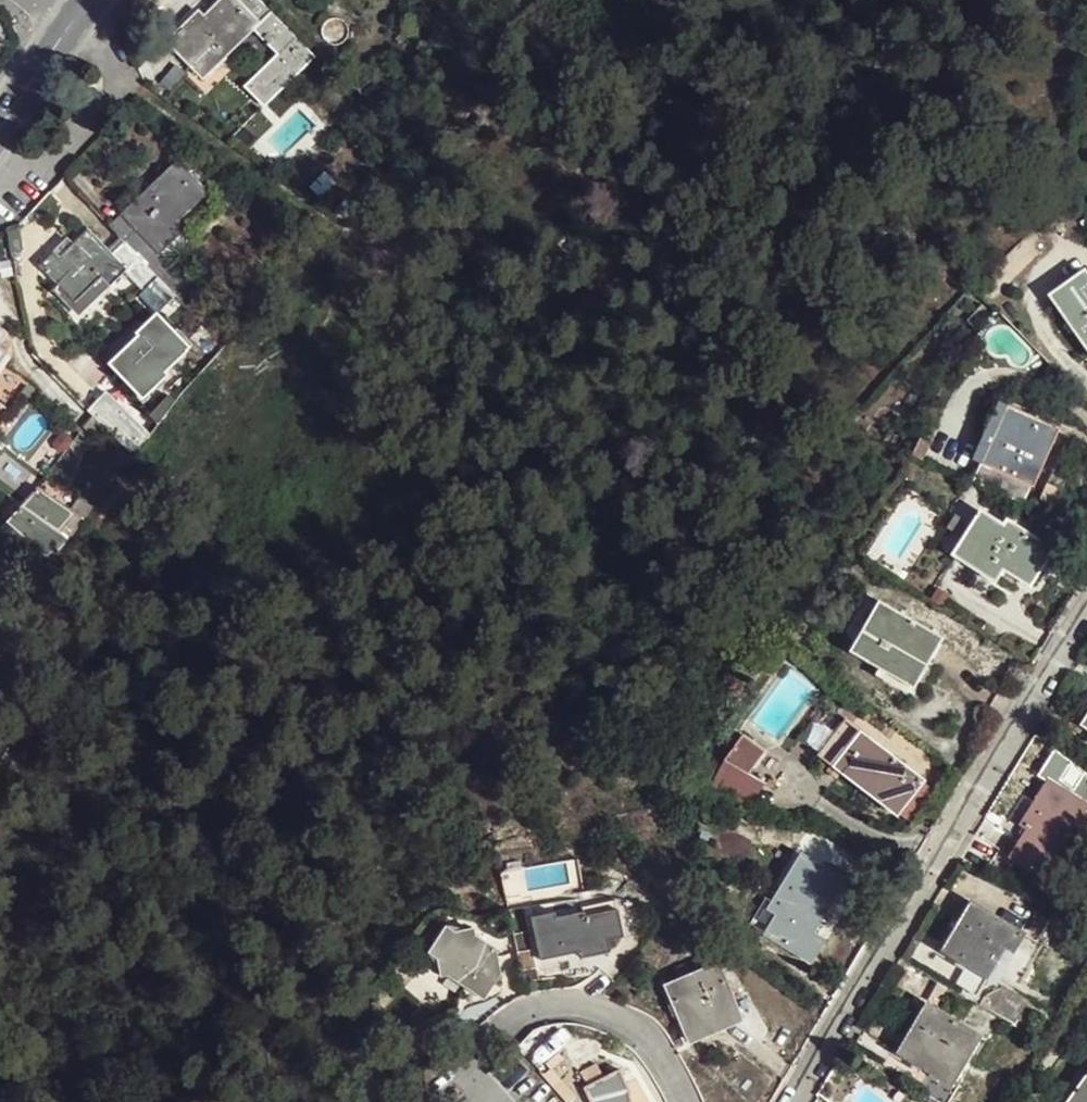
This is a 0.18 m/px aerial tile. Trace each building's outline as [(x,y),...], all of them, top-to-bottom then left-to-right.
[(320,50),(277,9),(268,0),(225,0),(210,16),(203,23),(197,17),(185,30),(173,43),(211,78),(255,31),(281,55),(253,84),(272,101),(320,50)] [(204,10),(197,17),(203,23),(210,16),(204,10)] [(124,209),(111,222),(129,240),(154,263),(166,250),(157,242),(210,188),(179,158),(153,184),(127,211),(124,209)] [(154,263),(129,240),(116,254),(90,229),(76,244),(62,258),(74,271),(60,285),(81,305),(106,279),(115,288),(132,271),(140,277),(154,263)] [(1083,278),(1049,304),(1086,355),(1086,283),(1083,278)] [(143,399),(191,345),(154,313),(107,367),(143,399)] [(0,330),(0,365),(7,355),(1,350),(10,336),(0,330)] [(92,404),(116,427),(129,415),(105,391),(92,404)] [(1052,435),(995,412),(976,464),(1033,486),(1042,460),(1052,435)] [(32,482),(20,501),(54,524),(67,506),(32,482)] [(60,549),(69,534),(54,524),(20,501),(5,522),(40,545),(45,538),(60,549)] [(1019,541),(976,513),(951,555),(991,581),(1000,568),(1025,584),(1036,567),(1047,550),(1023,535),(1019,541)] [(936,639),(885,610),(858,662),(908,690),(922,664),(936,639)] [(920,781),(855,733),(830,767),(895,815),(920,781)] [(773,759),(739,737),(721,766),(756,788),(773,759)] [(1049,784),(1036,805),(1023,826),(1029,831),(1013,858),(1058,887),(1086,839),(1086,807),(1049,784)] [(855,888),(804,855),(774,901),(784,908),(767,934),(810,961),(855,888)] [(1024,936),(971,904),(957,928),(943,953),(989,980),(1006,951),(1012,955),(1024,935),(1037,944),(1050,923),(1037,916),(1024,936)] [(574,914),(574,919),(575,924),(608,918),(608,909),(574,914)] [(598,949),(612,947),(608,918),(575,924),(574,919),(546,924),(545,918),(521,922),(528,967),(549,963),(570,959),(568,954),(598,949)] [(440,936),(433,930),(416,955),(423,959),(426,980),(434,978),(451,990),(469,1003),(485,979),(481,953),(460,939),(460,931),(440,936)] [(599,961),(598,949),(568,954),(570,959),(572,966),(599,961)] [(718,1023),(722,1032),(740,1024),(717,967),(667,987),(688,1036),(718,1023)] [(972,1035),(926,1005),(912,1028),(897,1051),(942,1081),(972,1035)] [(690,1044),(722,1032),(718,1023),(688,1036),(690,1044)] [(1067,1097),(1073,1101),(1086,1101),(1086,1075),(1067,1097)]
